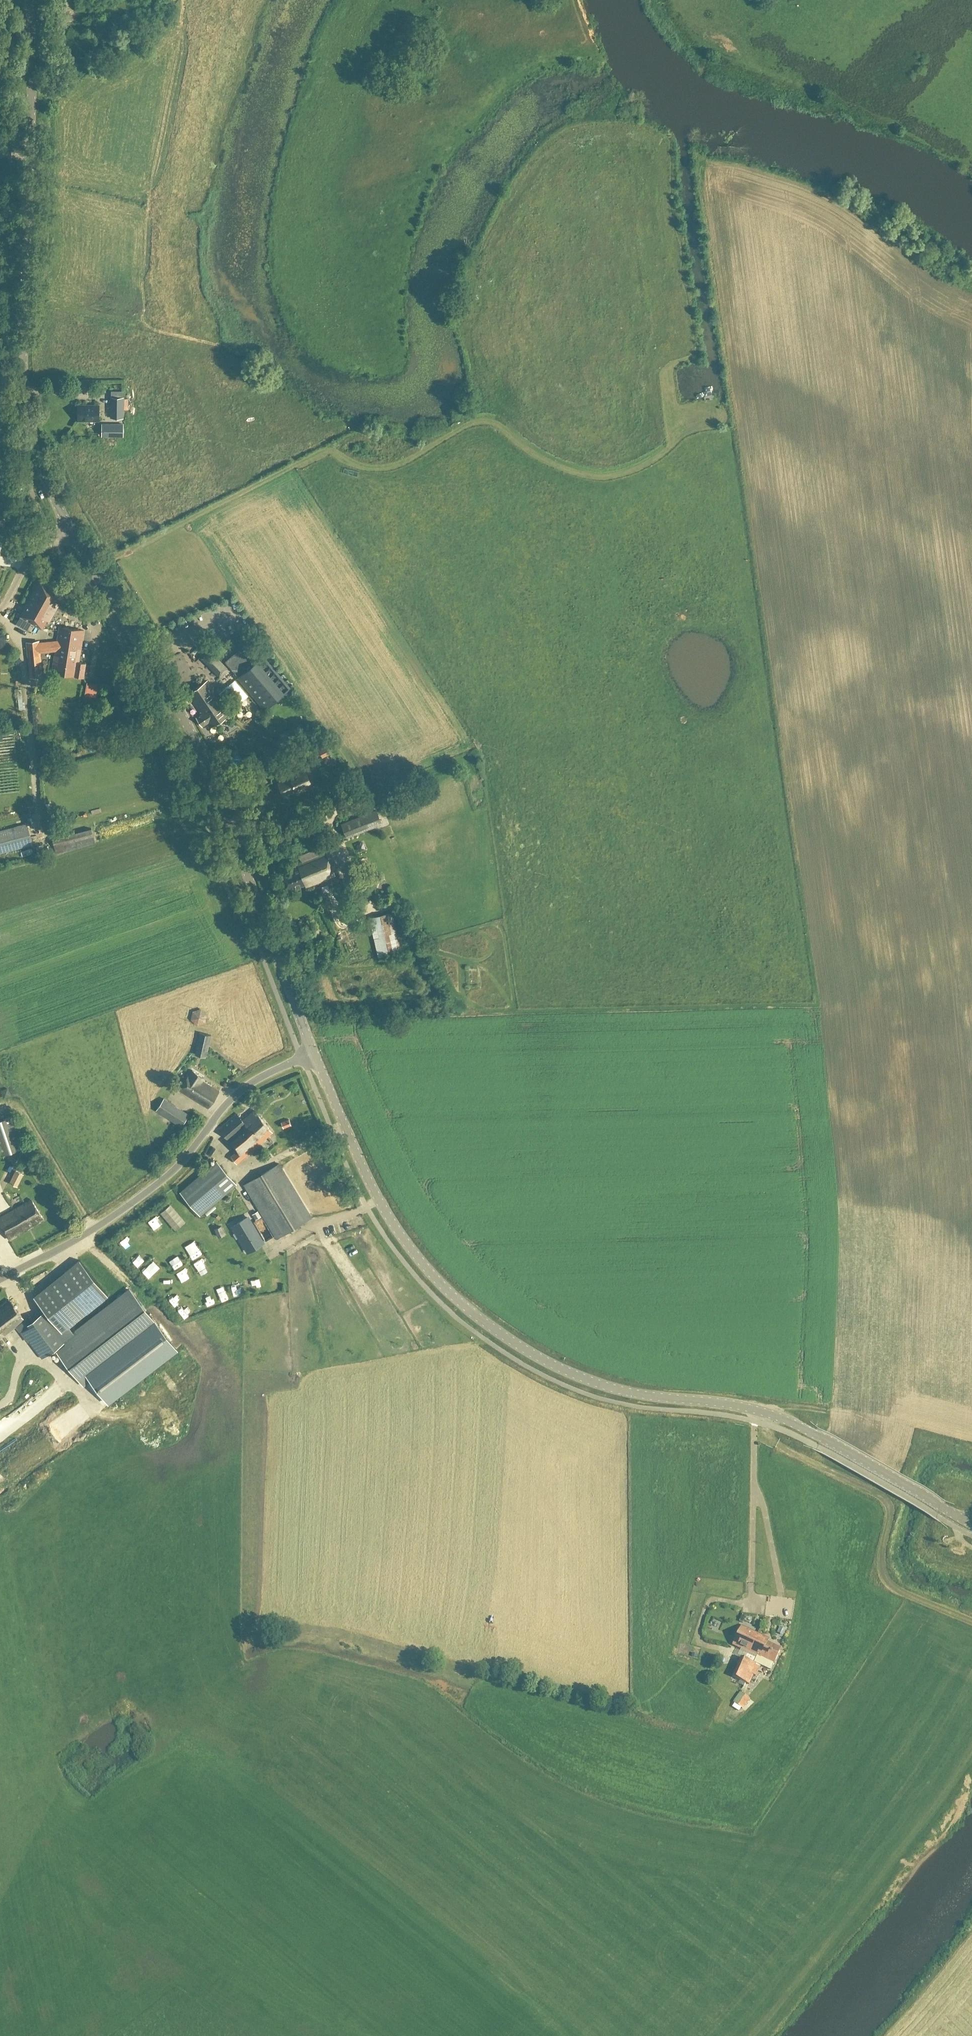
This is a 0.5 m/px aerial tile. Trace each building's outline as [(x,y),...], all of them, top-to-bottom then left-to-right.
[(124,418),(125,397),(111,397),(111,418),(124,418)] [(99,421),(100,405),(79,405),(78,420),(99,421)] [(117,437),(117,424),(102,424),(102,437),(117,437)] [(21,616),(42,628),(61,593),(40,581),(39,582),(37,581),(33,588),(35,589),(21,616)] [(57,643),(56,649),(52,673),(84,677),(86,663),(80,662),(84,631),(59,627),(57,643)] [(56,649),(57,643),(52,642),(52,641),(39,642),(39,645),(27,646),(31,677),(43,676),(40,651),(53,650),(52,649),(56,649)] [(243,646),(225,662),(235,673),(237,671),(241,676),(238,678),(265,709),(290,688),(264,656),(257,662),(243,646)] [(229,670),(224,663),(210,649),(201,658),(219,678),(220,677),(222,679),(231,672),(229,670)] [(203,727),(208,724),(211,728),(231,715),(221,700),(220,700),(208,681),(188,694),(202,715),(197,718),(203,727)] [(89,697),(99,699),(101,686),(91,684),(89,697)] [(293,774),(294,776),(279,783),(285,796),(302,788),(304,791),(312,787),(304,769),(293,774)] [(377,811),(343,824),(348,838),(383,825),(377,811)] [(33,846),(28,824),(0,831),(0,854),(33,846)] [(328,855),(320,834),(296,844),(303,862),(297,864),(298,866),(281,873),(289,891),(305,885),(306,887),(336,875),(328,855)] [(369,877),(361,880),(367,894),(374,891),(369,877)] [(393,949),(399,948),(393,910),(387,911),(393,949)] [(370,914),(377,953),(387,952),(380,913),(370,914)] [(208,1050),(212,1036),(200,1033),(197,1048),(198,1048),(196,1055),(206,1057),(207,1050),(208,1050)] [(208,1108),(219,1090),(202,1080),(204,1078),(192,1071),(179,1091),(208,1108)] [(181,1127),(190,1114),(164,1098),(156,1111),(181,1127)] [(238,1163),(273,1133),(255,1111),(243,1121),(237,1114),(220,1129),(238,1151),(232,1156),(238,1163)] [(23,1148),(13,1116),(0,1121),(0,1156),(23,1148)] [(269,1147),(274,1145),(270,1138),(265,1141),(269,1147)] [(201,1216),(238,1184),(217,1160),(180,1192),(201,1216)] [(277,1238),(312,1218),(280,1164),(245,1184),(277,1238)] [(44,1219),(32,1200),(0,1218),(0,1222),(10,1239),(44,1219)] [(178,1230),(188,1223),(173,1202),(163,1209),(178,1230)] [(244,1245),(259,1236),(248,1218),(233,1226),(244,1245)] [(218,1237),(226,1235),(222,1225),(214,1229),(218,1237)] [(140,1229),(134,1232),(140,1243),(146,1240),(140,1229)] [(199,1240),(182,1249),(189,1261),(205,1252),(199,1240)] [(176,1256),(180,1267),(187,1264),(182,1253),(176,1256)] [(197,1267),(205,1261),(202,1256),(193,1262),(197,1267)] [(80,1260),(34,1297),(45,1311),(30,1322),(27,1318),(25,1320),(15,1327),(28,1343),(29,1342),(43,1360),(55,1350),(84,1385),(159,1325),(131,1290),(74,1334),(69,1328),(109,1296),(80,1260)] [(198,1268),(201,1272),(207,1268),(204,1263),(198,1268)] [(17,1310),(9,1299),(0,1306),(0,1339),(15,1327),(25,1320),(17,1310)] [(128,1410),(157,1395),(149,1379),(138,1385),(133,1376),(115,1386),(128,1410)] [(10,1434),(4,1423),(0,1426),(0,1439),(10,1434)] [(732,1645),(753,1655),(762,1636),(741,1626),(732,1645)] [(762,1636),(753,1655),(761,1658),(761,1657),(774,1664),(781,1649),(768,1643),(769,1640),(762,1636)] [(750,1683),(758,1664),(741,1657),(733,1676),(750,1683)] [(737,1697),(740,1690),(733,1687),(730,1694),(737,1697)] [(744,1709),(751,1699),(742,1693),(734,1702),(744,1709)]
